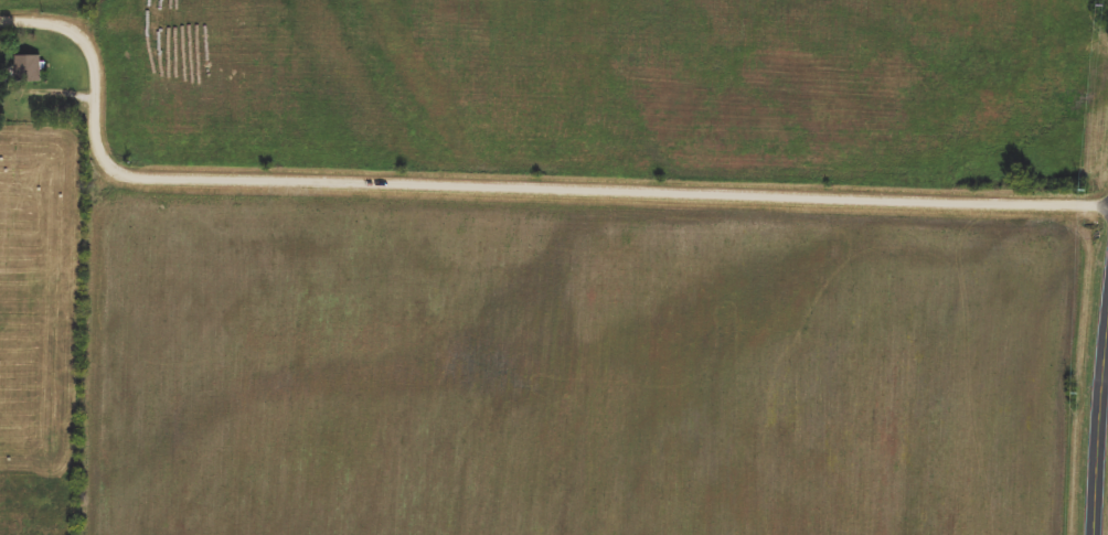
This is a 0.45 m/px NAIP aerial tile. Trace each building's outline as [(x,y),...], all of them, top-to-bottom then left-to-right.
[(41,56),(41,82),(14,82),(14,56),(41,56)]
